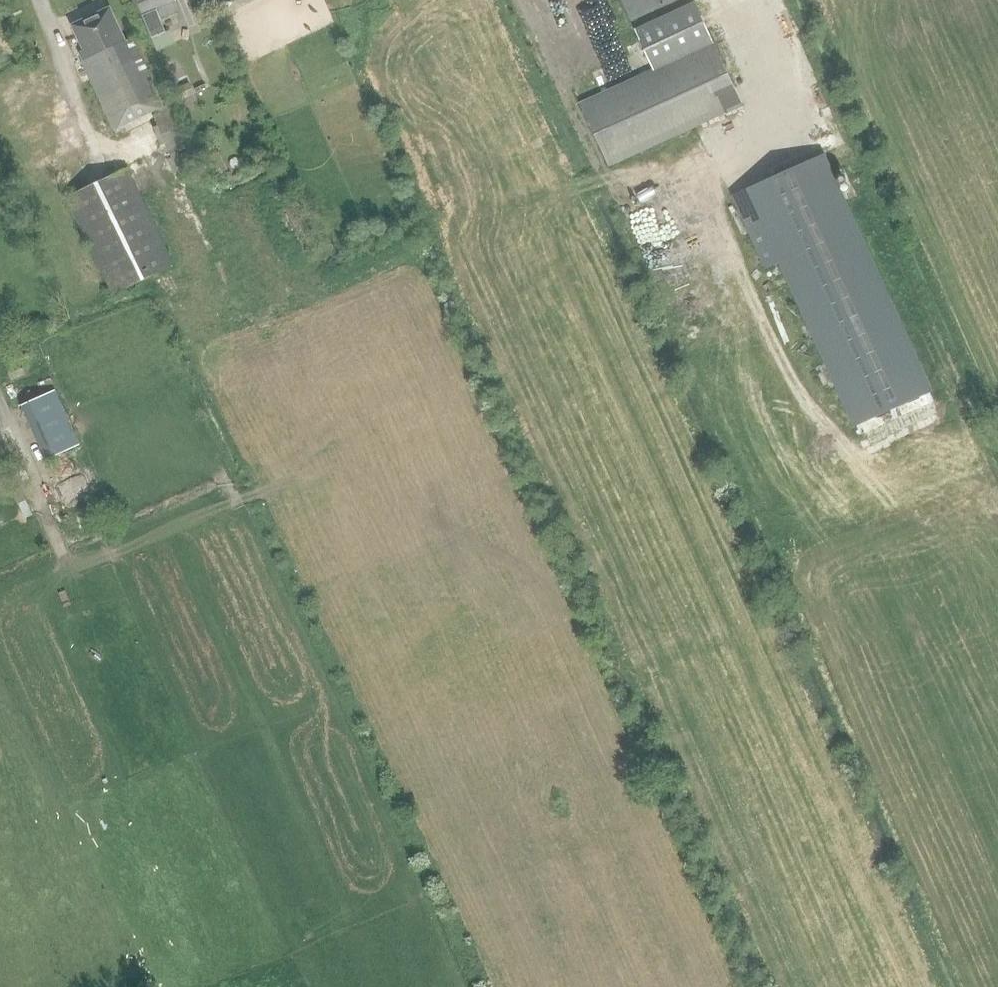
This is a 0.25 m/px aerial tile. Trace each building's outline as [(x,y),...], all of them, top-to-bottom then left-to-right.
[(151,37),(165,31),(156,9),(176,1),(176,0),(136,0),(151,37)] [(630,20),(675,0),(620,0),(630,20)] [(694,2),(635,29),(653,69),(580,102),(609,167),(742,106),(694,2)] [(125,40),(110,7),(71,25),(83,51),(79,53),(82,61),(80,62),(112,130),(164,107),(132,37),(125,40)] [(180,101),(195,94),(186,75),(171,82),(180,101)] [(168,159),(185,152),(167,108),(150,115),(168,159)] [(821,156),(732,196),(766,269),(782,262),(856,426),(928,393),(821,156)] [(175,266),(128,168),(66,198),(113,296),(175,266)] [(80,444),(56,390),(22,406),(46,460),(80,444)]
